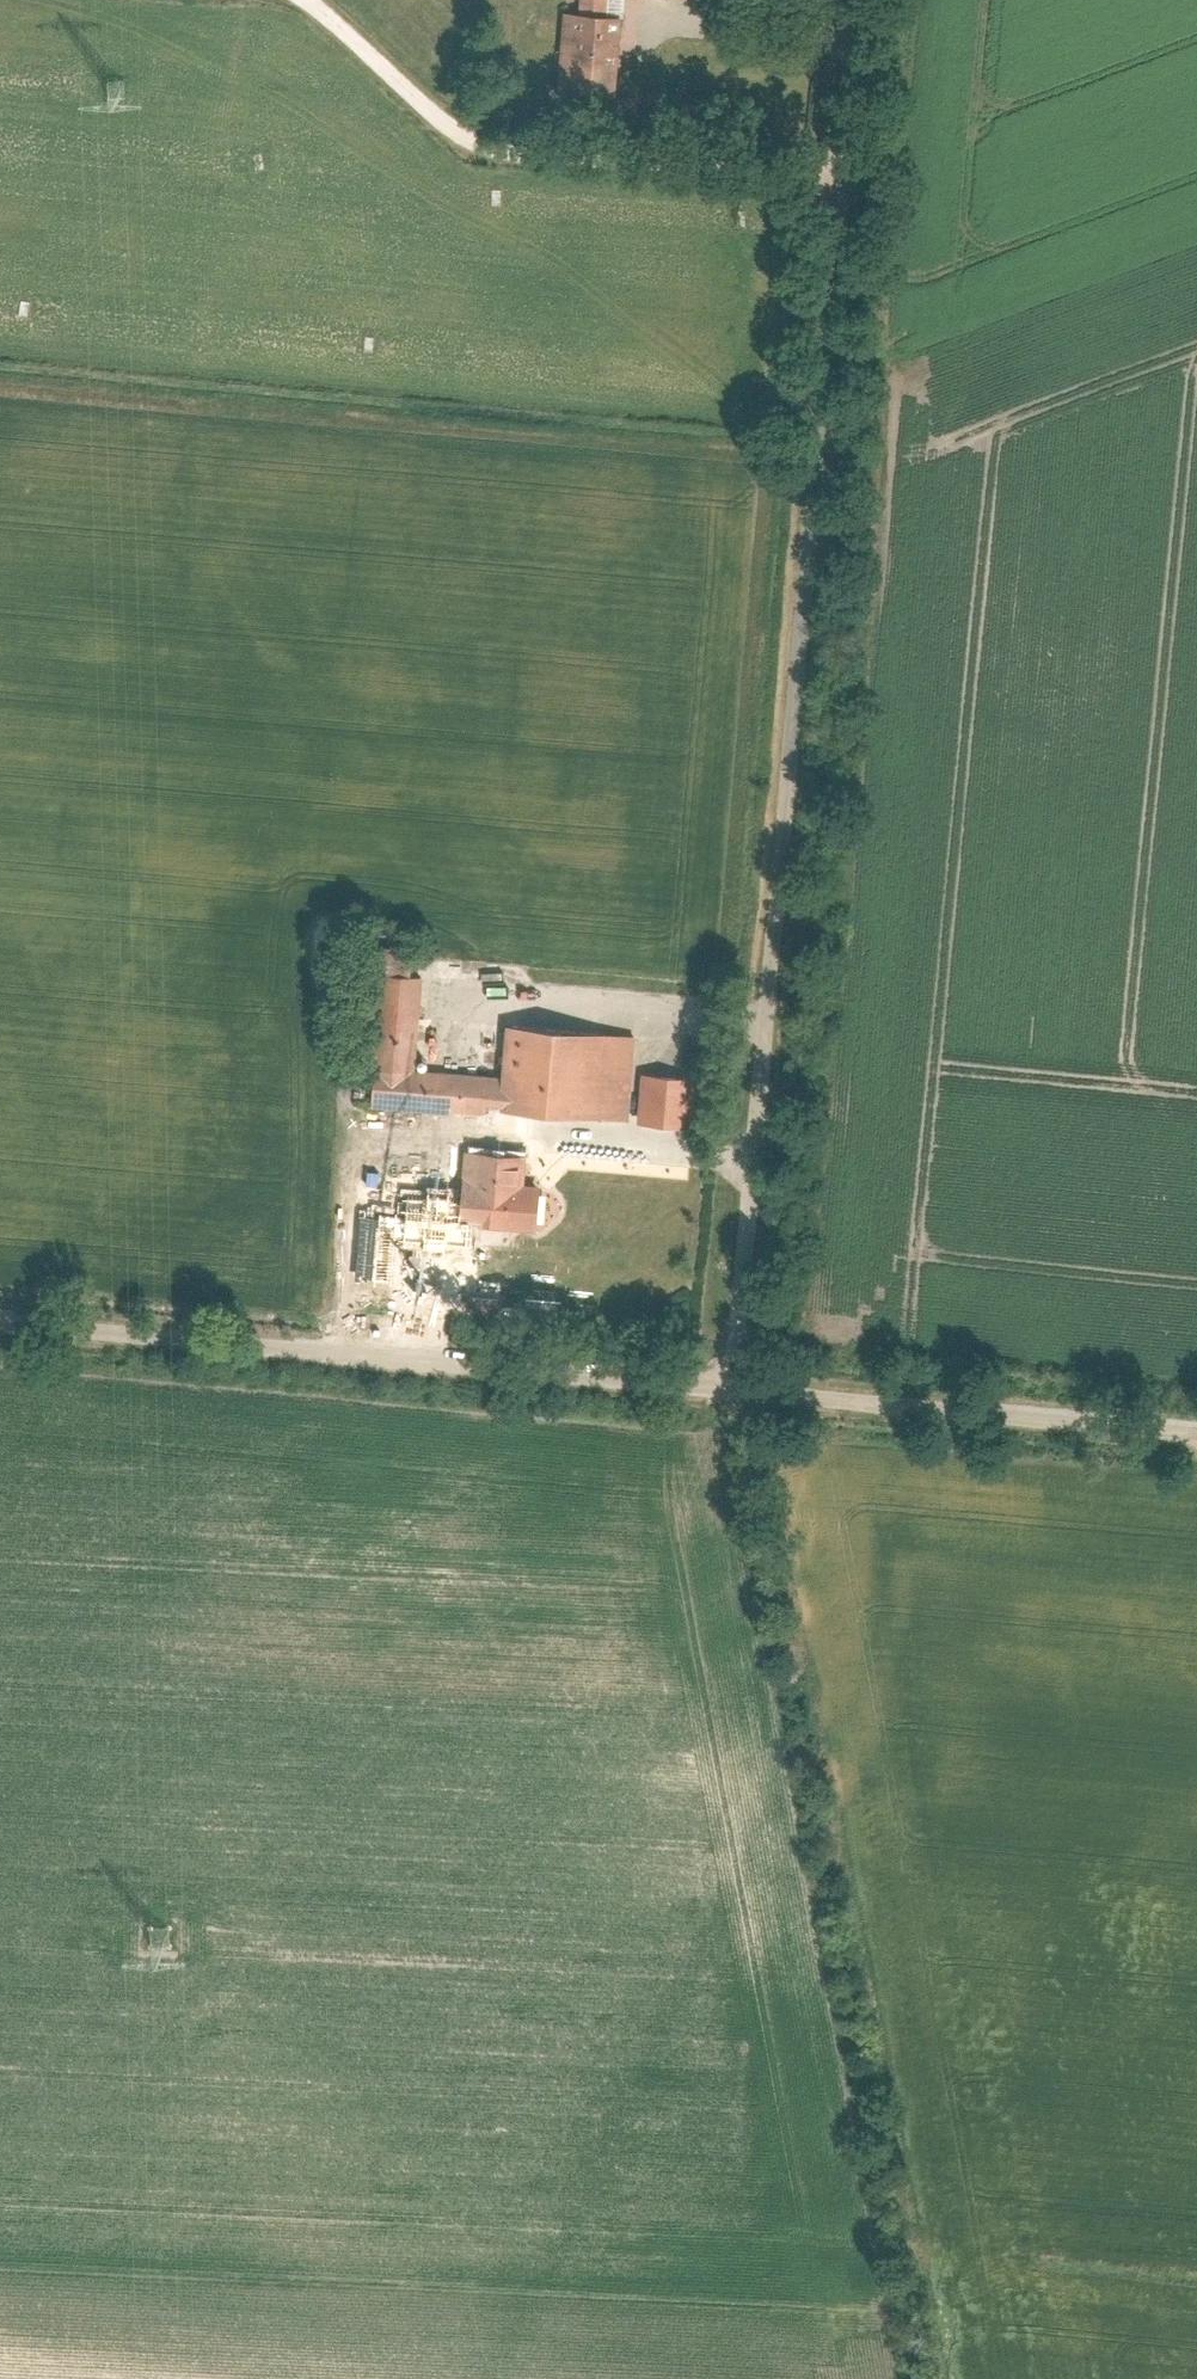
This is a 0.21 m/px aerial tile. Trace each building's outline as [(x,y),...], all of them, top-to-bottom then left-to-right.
[(614,0),(554,0),(548,89),(607,93),(614,0)] [(628,1031),(492,1021),(488,1072),(358,1063),(355,1104),(466,1113),(465,1132),(447,1130),(441,1222),(529,1229),(533,1168),(493,1165),(498,1107),(674,1120),(677,1072),(626,1068),(628,1031)]
